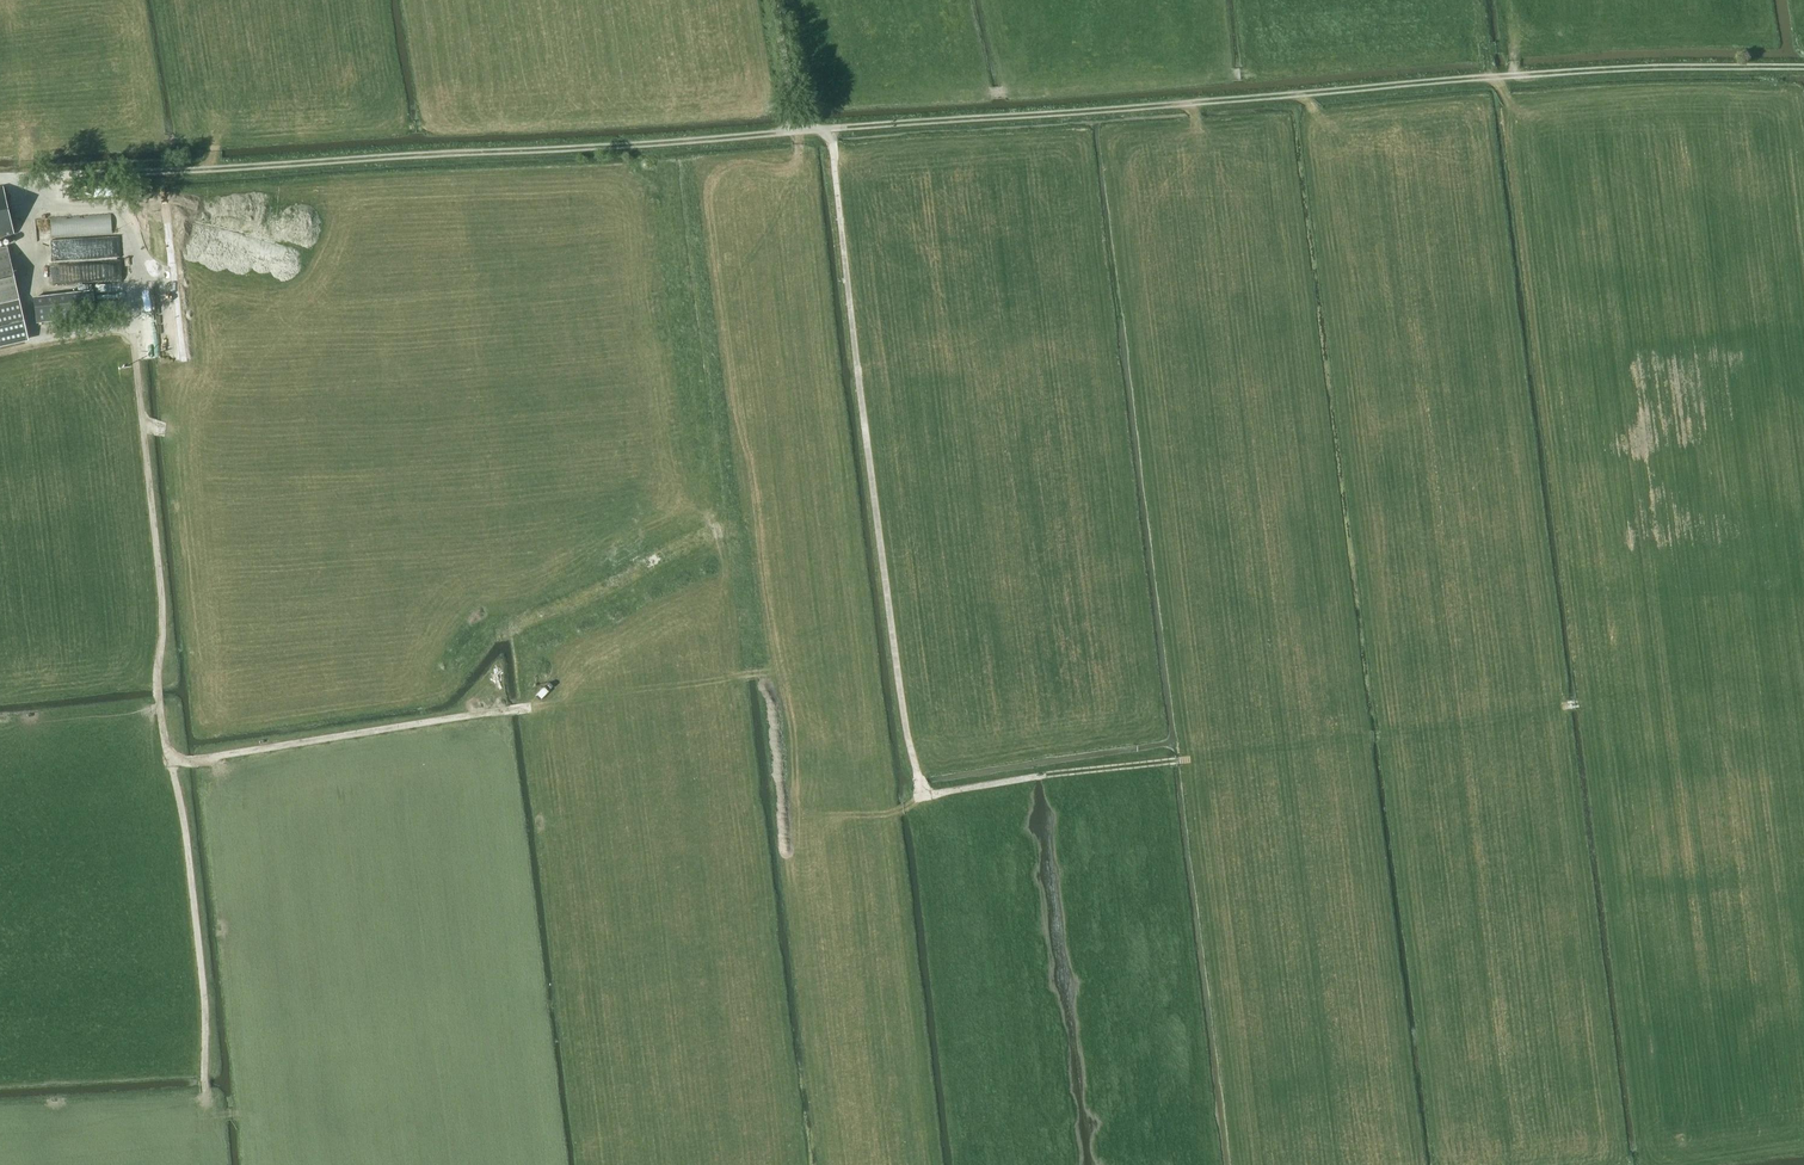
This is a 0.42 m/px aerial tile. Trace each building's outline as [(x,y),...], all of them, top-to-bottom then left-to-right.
[(15,233),(4,185),(0,186),(0,236),(15,233)] [(54,216),(55,235),(115,233),(115,214),(54,216)] [(25,339),(28,338),(19,300),(7,247),(0,248),(0,344),(25,339)] [(96,315),(93,291),(33,297),(36,322),(96,315)] [(182,342),(180,307),(160,308),(162,343),(182,342)]
